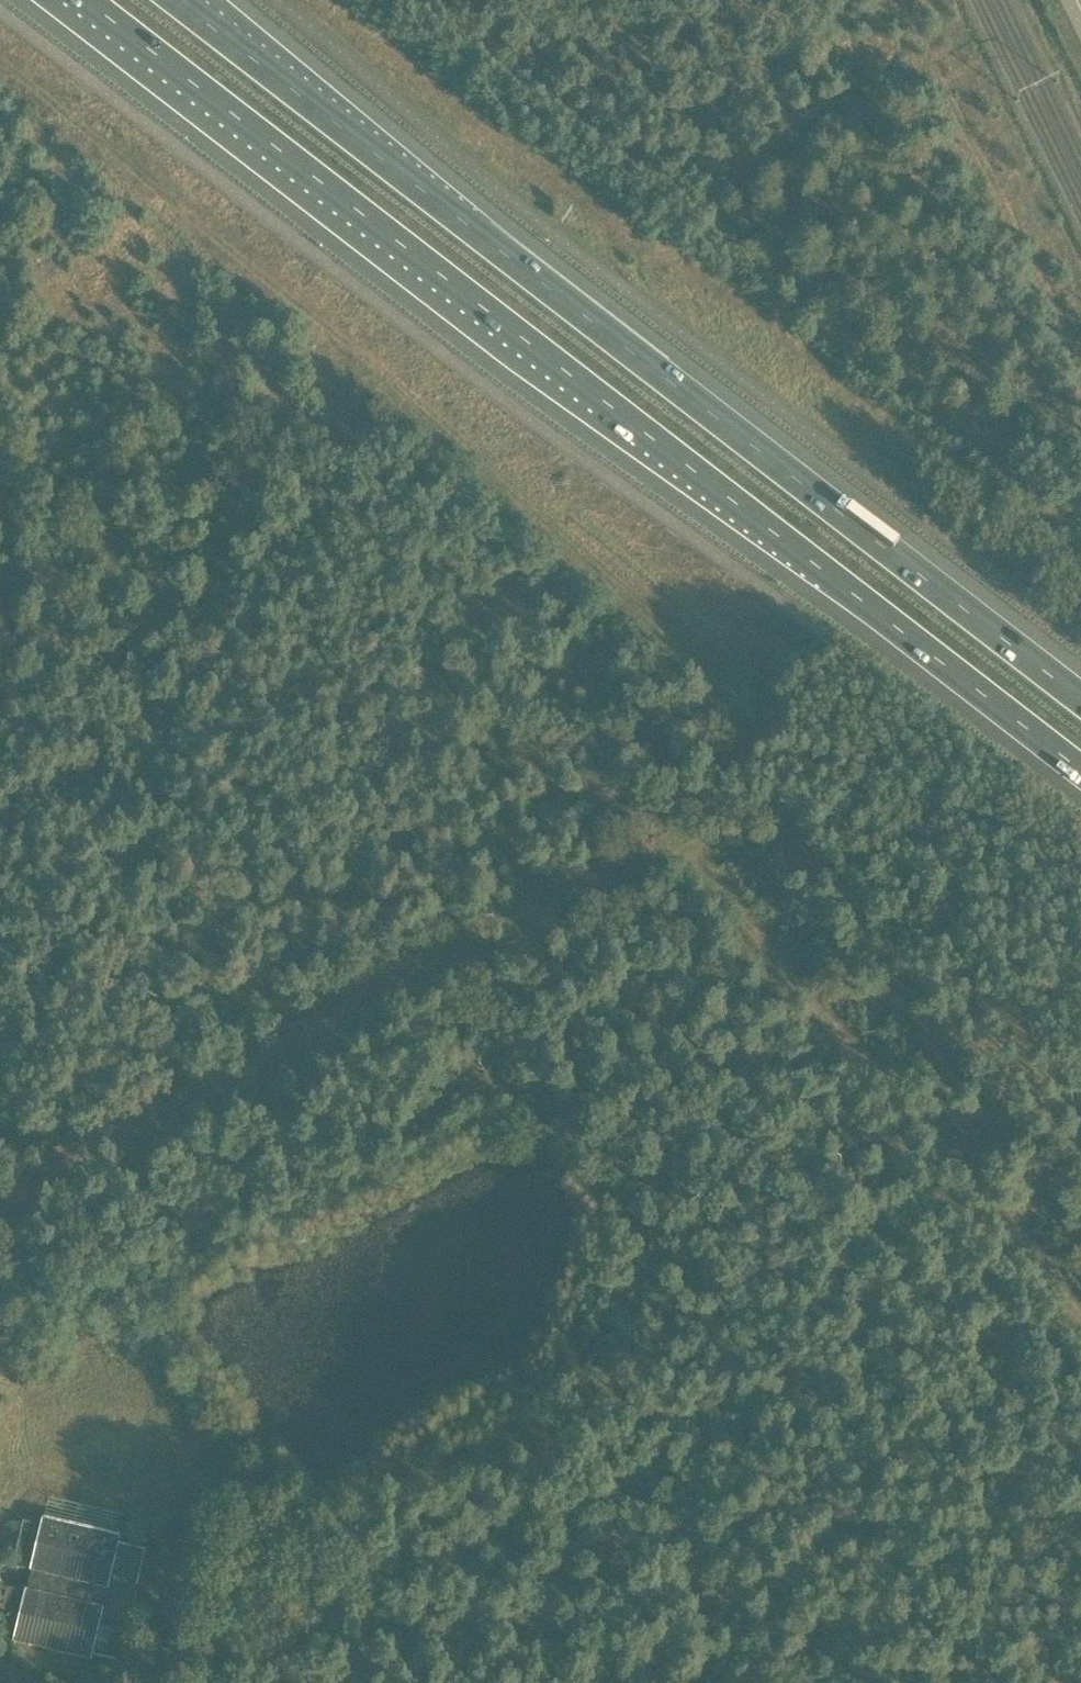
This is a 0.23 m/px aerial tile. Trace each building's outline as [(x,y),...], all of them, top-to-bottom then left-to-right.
[(7,1591),(0,1621),(0,1634),(16,1638),(15,1643),(90,1660),(91,1655),(119,1662),(129,1619),(129,1618),(127,1618),(132,1595),(135,1596),(145,1552),(117,1546),(119,1540),(43,1522),(42,1528),(23,1523),(13,1566),(0,1563),(0,1589),(7,1591)] [(212,1673),(224,1677),(229,1664),(216,1660),(212,1673)]
